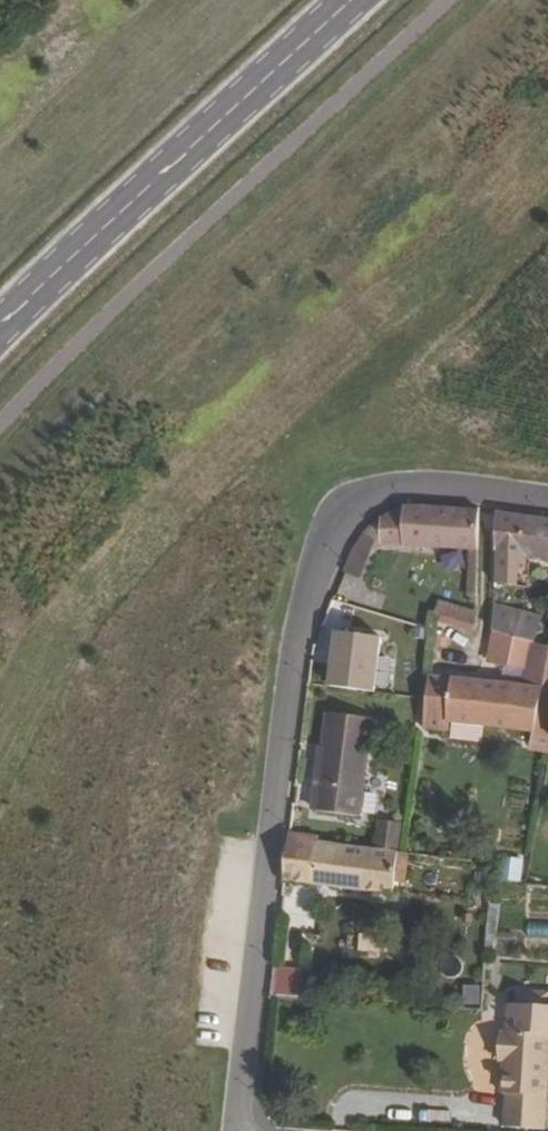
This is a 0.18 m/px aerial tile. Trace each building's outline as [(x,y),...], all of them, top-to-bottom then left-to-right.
[(458,549),(455,573),(476,576),(483,513),(414,505),(388,512),(352,539),(458,549)] [(489,588),(502,590),(508,554),(547,559),(547,522),(496,515),(489,588)] [(345,555),(339,568),(355,575),(370,541),(352,539),(345,555)] [(504,597),(527,599),(530,577),(507,575),(504,597)] [(470,624),(473,609),(434,600),(431,615),(470,624)] [(485,609),(480,635),(492,635),(526,639),(529,613),(485,609)] [(320,688),(373,691),(376,635),(323,631),(320,688)] [(492,635),(487,660),(523,664),(526,639),(492,635)] [(529,689),(538,690),(536,707),(547,708),(547,655),(535,653),(529,689)] [(424,680),(419,732),(449,737),(451,727),(530,735),(536,707),(538,690),(529,689),(424,680)] [(530,735),(547,738),(547,708),(536,707),(530,735)] [(324,714),(311,811),(356,818),(370,720),(324,714)] [(381,832),(379,854),(396,856),(398,834),(381,832)] [(285,835),(280,882),(392,892),(393,875),(405,876),(407,857),(396,856),(379,854),(315,849),(316,837),(285,835)] [(547,936),(547,924),(527,925),(528,937),(547,936)] [(298,994),(300,968),(274,966),(271,992),(298,994)] [(459,986),(459,1005),(476,1004),(476,986),(459,986)] [(505,1074),(503,1117),(543,1119),(546,1023),(496,1022),(495,1043),(501,1044),(500,1073),(505,1074)]
